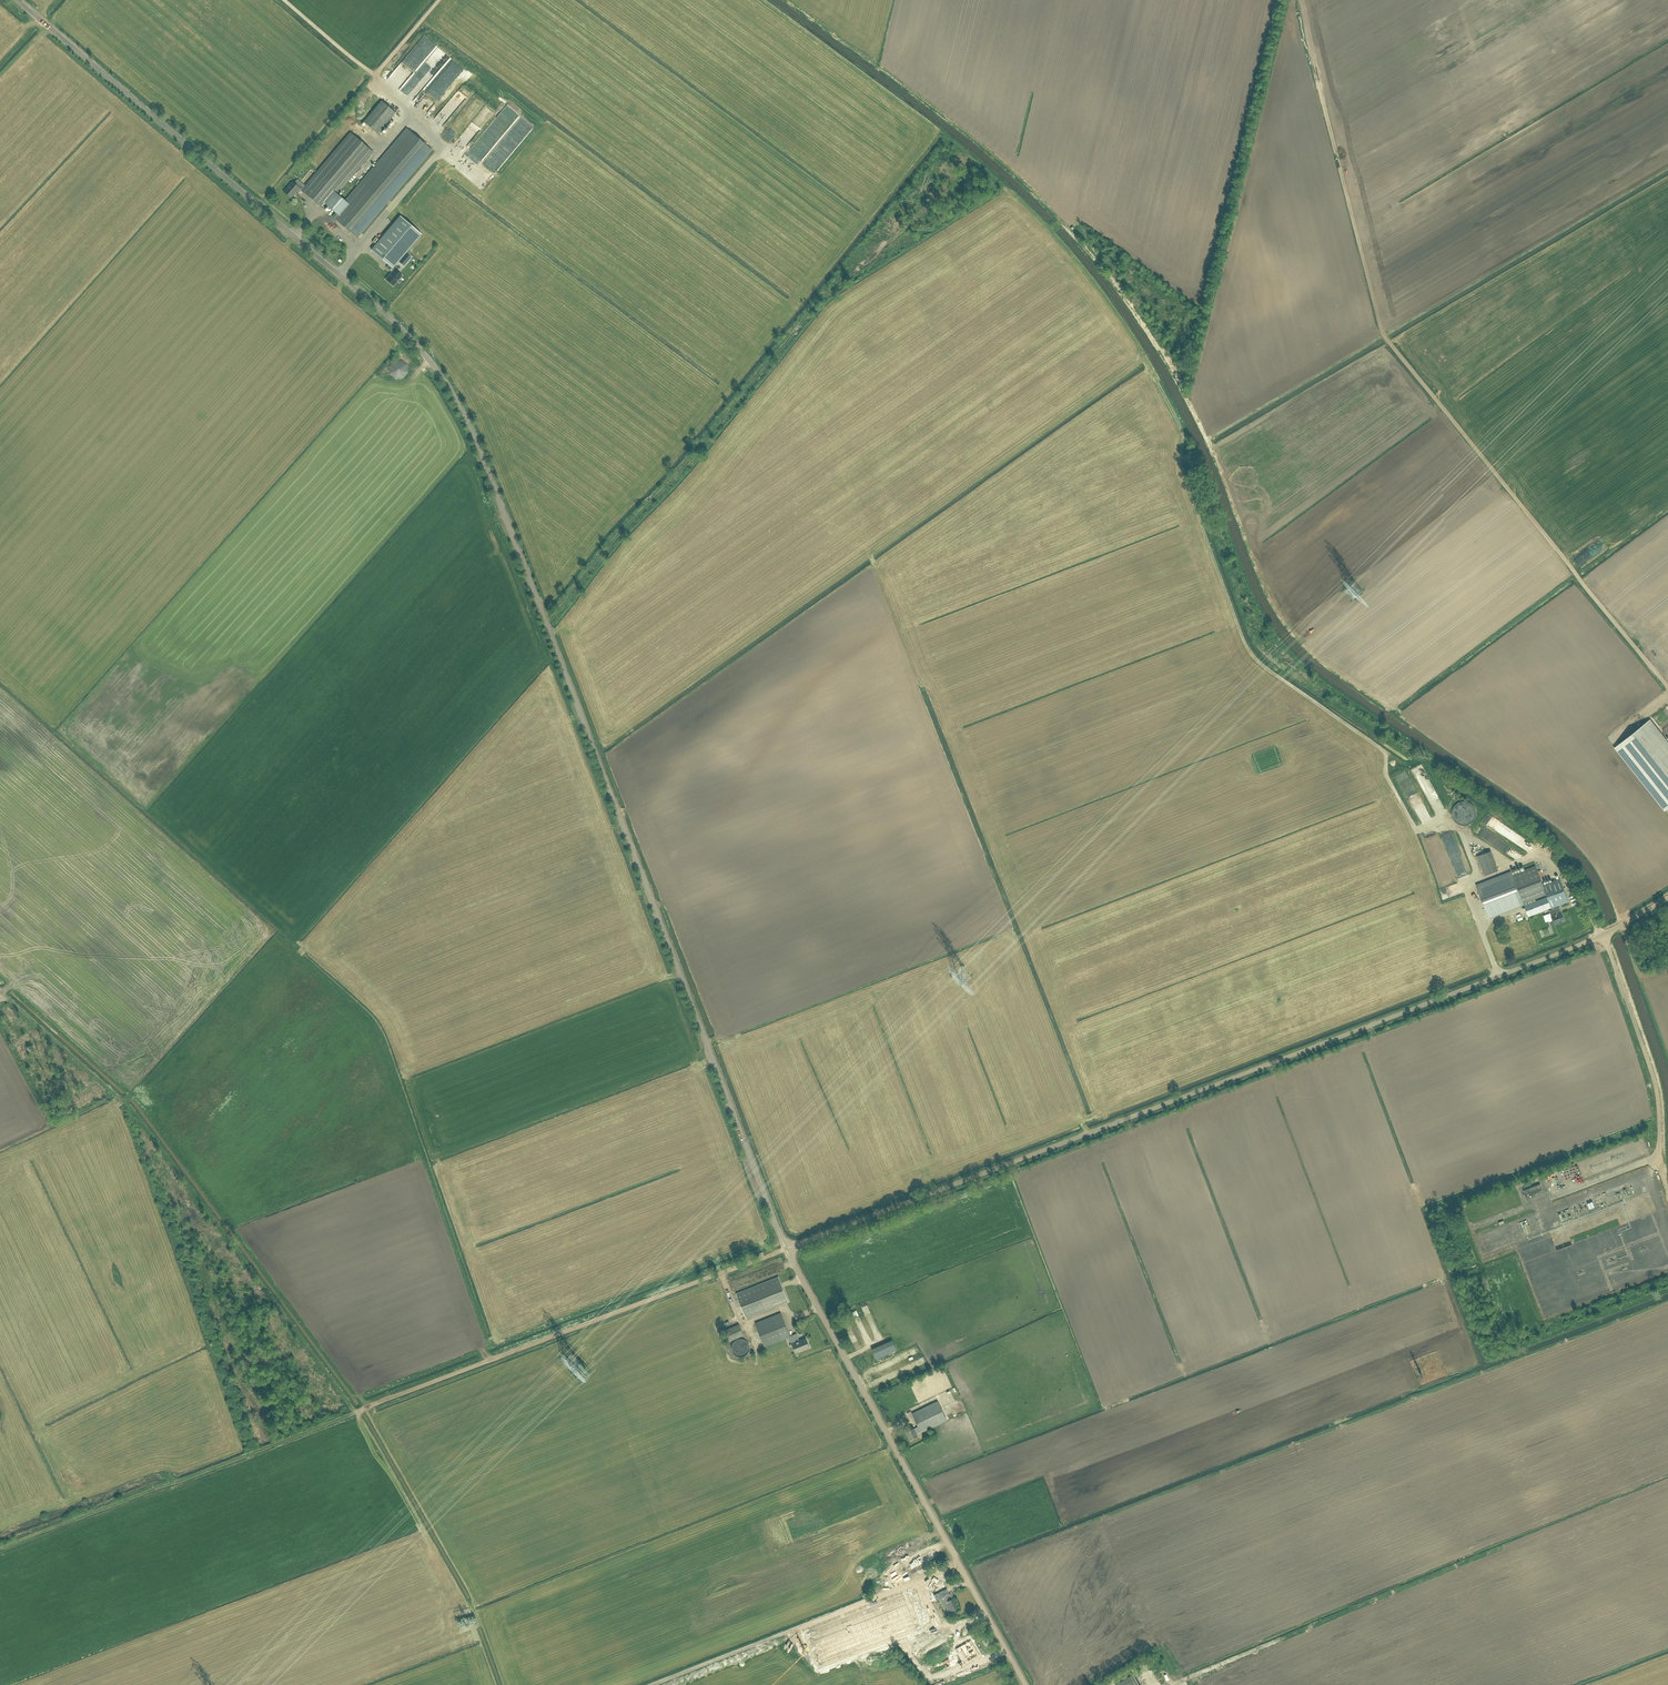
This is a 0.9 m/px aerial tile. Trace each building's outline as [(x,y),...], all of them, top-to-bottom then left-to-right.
[(422,71),(425,74),(436,62),(431,58),(430,59),(428,57),(416,70),(420,73),(422,71)] [(437,85),(448,73),(441,66),(429,79),(437,85)] [(448,84),(440,91),(446,97),(459,84),(453,77),(447,83),(448,84)] [(428,86),(427,87),(423,85),(421,88),(429,95),(433,89),(428,86)] [(459,93),(457,96),(462,99),(460,101),(462,103),(465,97),(459,93)] [(440,105),(433,99),(423,109),(431,115),(440,105)] [(363,122),(378,134),(395,113),(381,101),(363,122)] [(465,118),(463,121),(466,124),(479,106),(470,101),(460,115),(465,118)] [(490,108),(457,139),(464,145),(496,115),(490,108)] [(373,152),(350,132),(303,187),(299,184),(297,186),(292,182),(283,192),(291,198),(299,188),(301,190),(324,209),(327,206),(336,213),(333,217),(358,238),(434,149),(408,128),(346,201),(337,194),(373,152)] [(456,148),(457,147),(451,143),(443,154),(454,162),(457,158),(456,157),(460,151),(456,148)] [(371,250),(392,268),(395,265),(421,234),(400,216),(371,250)] [(392,268),(394,269),(385,279),(393,286),(402,276),(397,271),(399,269),(395,265),(392,268)] [(408,365),(402,360),(394,361),(389,367),(390,375),(396,380),(404,379),(409,373),(408,365)] [(1647,722),(1615,746),(1666,810),(1667,808),(1667,749),(1647,722)] [(1415,770),(1417,778),(1426,775),(1426,772),(1424,773),(1423,769),(1415,770)] [(1405,780),(1405,779),(1409,777),(1406,771),(1398,774),(1402,782),(1405,780)] [(1441,801),(1431,779),(1421,783),(1425,791),(1430,789),(1433,793),(1428,795),(1433,806),(1435,810),(1438,808),(1436,804),(1441,801)] [(1476,815),(1476,814),(1476,813),(1476,812),(1476,811),(1476,810),(1475,809),(1475,808),(1474,807),(1474,806),(1473,806),(1472,805),(1471,804),(1470,804),(1470,803),(1469,803),(1468,803),(1467,802),(1466,802),(1464,802),(1463,802),(1462,802),(1461,803),(1460,803),(1459,803),(1459,804),(1458,804),(1457,805),(1456,806),(1455,806),(1455,807),(1454,808),(1454,809),(1453,810),(1453,811),(1453,812),(1453,813),(1453,814),(1453,815),(1453,818),(1454,820),(1455,822),(1458,824),(1459,825),(1462,826),(1466,826),(1468,826),(1469,825),(1470,825),(1470,824),(1471,824),(1472,823),(1473,822),(1474,822),(1474,821),(1475,820),(1475,819),(1476,818),(1476,817),(1476,816),(1476,815)] [(1497,871),(1490,852),(1477,857),(1485,876),(1497,871)] [(1447,866),(1446,857),(1435,857),(1436,866),(1447,866)] [(1468,860),(1471,868),(1478,866),(1475,858),(1468,860)] [(1543,885),(1536,866),(1502,879),(1501,876),(1477,885),(1489,917),(1527,903),(1527,902),(1546,894),(1547,897),(1525,905),(1529,916),(1552,908),(1553,908),(1555,915),(1552,916),(1555,924),(1565,920),(1562,913),(1560,913),(1558,906),(1569,902),(1560,878),(1543,885)] [(1450,869),(1441,871),(1442,881),(1452,879),(1450,869)] [(1543,1193),(1540,1184),(1524,1190),(1527,1199),(1543,1193)] [(1557,1246),(1571,1241),(1569,1235),(1555,1241),(1557,1246)] [(788,1301),(779,1277),(737,1293),(746,1318),(788,1301)] [(870,1309),(864,1311),(872,1328),(877,1326),(870,1309)] [(857,1310),(852,1312),(858,1325),(863,1323),(857,1310)] [(790,1336),(781,1313),(755,1323),(765,1346),(789,1337),(792,1344),(795,1352),(809,1347),(806,1338),(800,1341),(797,1333),(790,1336)] [(889,1316),(882,1318),(885,1331),(892,1329),(889,1316)] [(744,1335),(739,1324),(725,1330),(730,1341),(744,1335)] [(732,1347),(732,1348),(732,1349),(732,1350),(733,1350),(733,1351),(733,1352),(734,1353),(734,1354),(735,1354),(735,1355),(736,1355),(737,1355),(737,1356),(738,1356),(739,1356),(740,1357),(741,1357),(742,1357),(742,1356),(743,1356),(744,1356),(745,1356),(745,1355),(746,1355),(747,1355),(747,1354),(748,1354),(748,1353),(749,1352),(749,1351),(749,1350),(750,1350),(750,1349),(750,1348),(750,1347),(750,1346),(750,1345),(749,1345),(749,1344),(749,1343),(748,1343),(748,1342),(747,1342),(747,1341),(746,1341),(746,1340),(745,1340),(744,1339),(743,1339),(742,1339),(741,1339),(740,1339),(739,1339),(738,1339),(737,1340),(736,1340),(736,1341),(735,1341),(735,1342),(734,1342),(734,1343),(733,1343),(733,1344),(733,1345),(732,1345),(732,1346),(732,1347)] [(876,1350),(861,1356),(862,1359),(860,1360),(861,1365),(879,1358),(876,1350)] [(888,1362),(885,1363),(886,1367),(897,1364),(896,1358),(888,1360),(888,1362)] [(947,1420),(938,1401),(912,1413),(918,1426),(914,1429),(913,1428),(906,1431),(910,1439),(917,1436),(916,1434),(921,1431),(921,1432),(947,1420)] [(924,1544),(933,1540),(930,1533),(921,1537),(924,1544)] [(898,1559),(899,1565),(910,1562),(908,1556),(898,1559)] [(902,1576),(891,1580),(894,1587),(905,1582),(902,1576)] [(948,1586),(926,1595),(930,1603),(951,1595),(948,1586)] [(908,1591),(804,1631),(818,1669),(923,1629),(921,1624),(929,1621),(918,1592),(910,1595),(908,1591)] [(952,1611),(959,1608),(955,1598),(947,1601),(952,1611)] [(910,1638),(916,1652),(928,1647),(929,1649),(940,1644),(939,1640),(949,1636),(944,1624),(910,1638)] [(969,1641),(956,1648),(958,1652),(962,1650),(968,1661),(978,1655),(972,1645),(971,1645),(969,1641)] [(1133,1673),(1115,1684),(1116,1684),(1140,1684),(1133,1673)]
